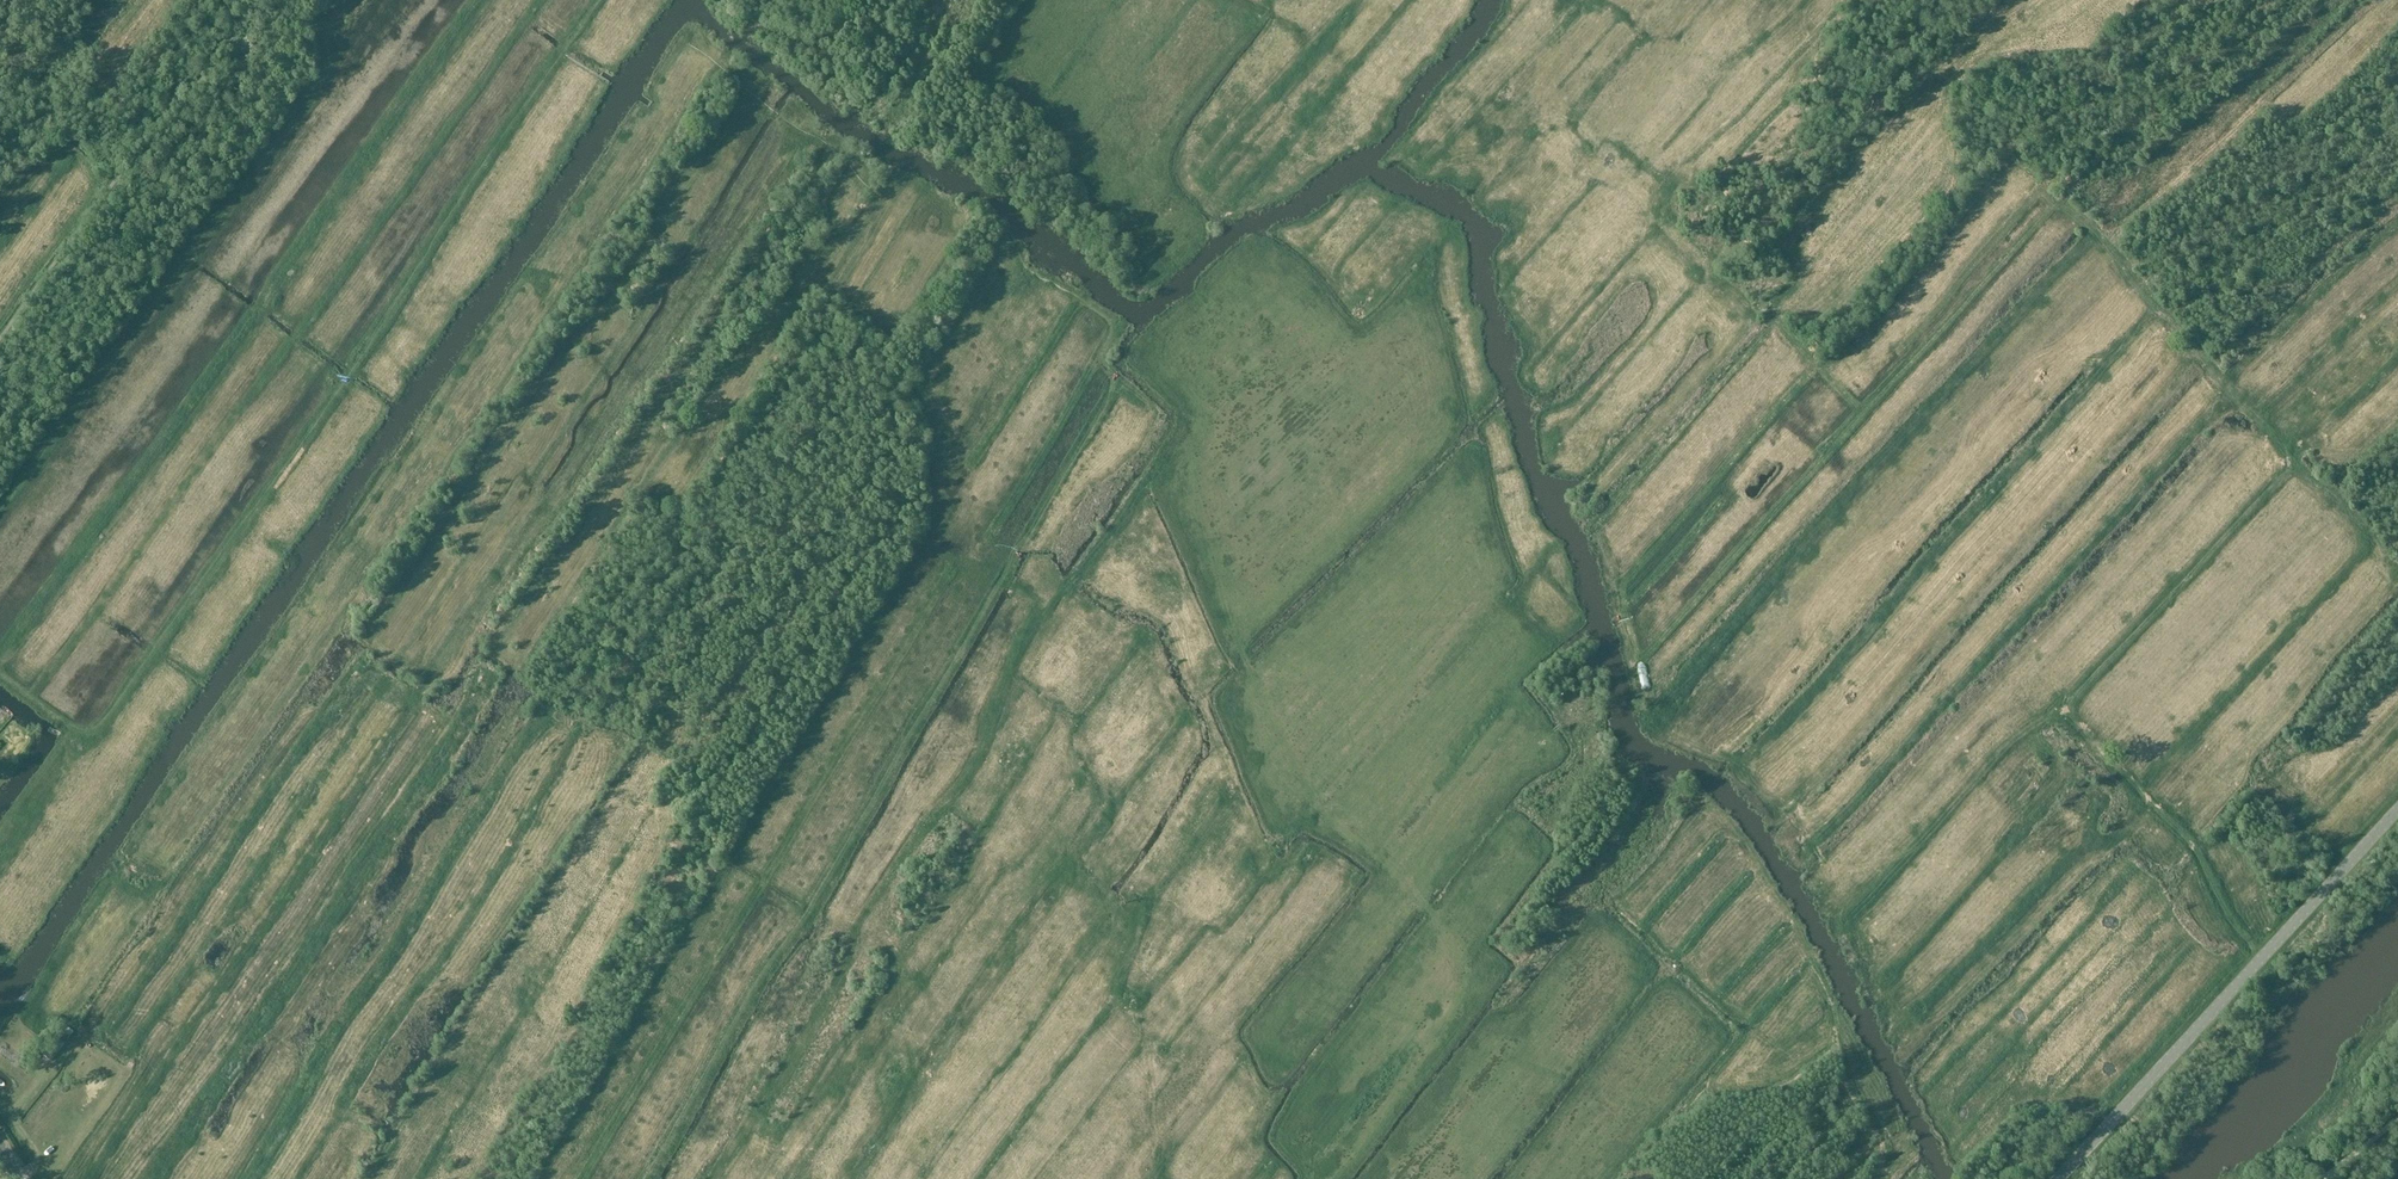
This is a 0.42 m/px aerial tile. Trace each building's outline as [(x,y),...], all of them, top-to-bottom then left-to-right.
[(2317,797),(2303,812),(2313,822),(2328,806),(2317,797)] [(45,1161),(59,1155),(53,1140),(38,1147),(45,1161)]
